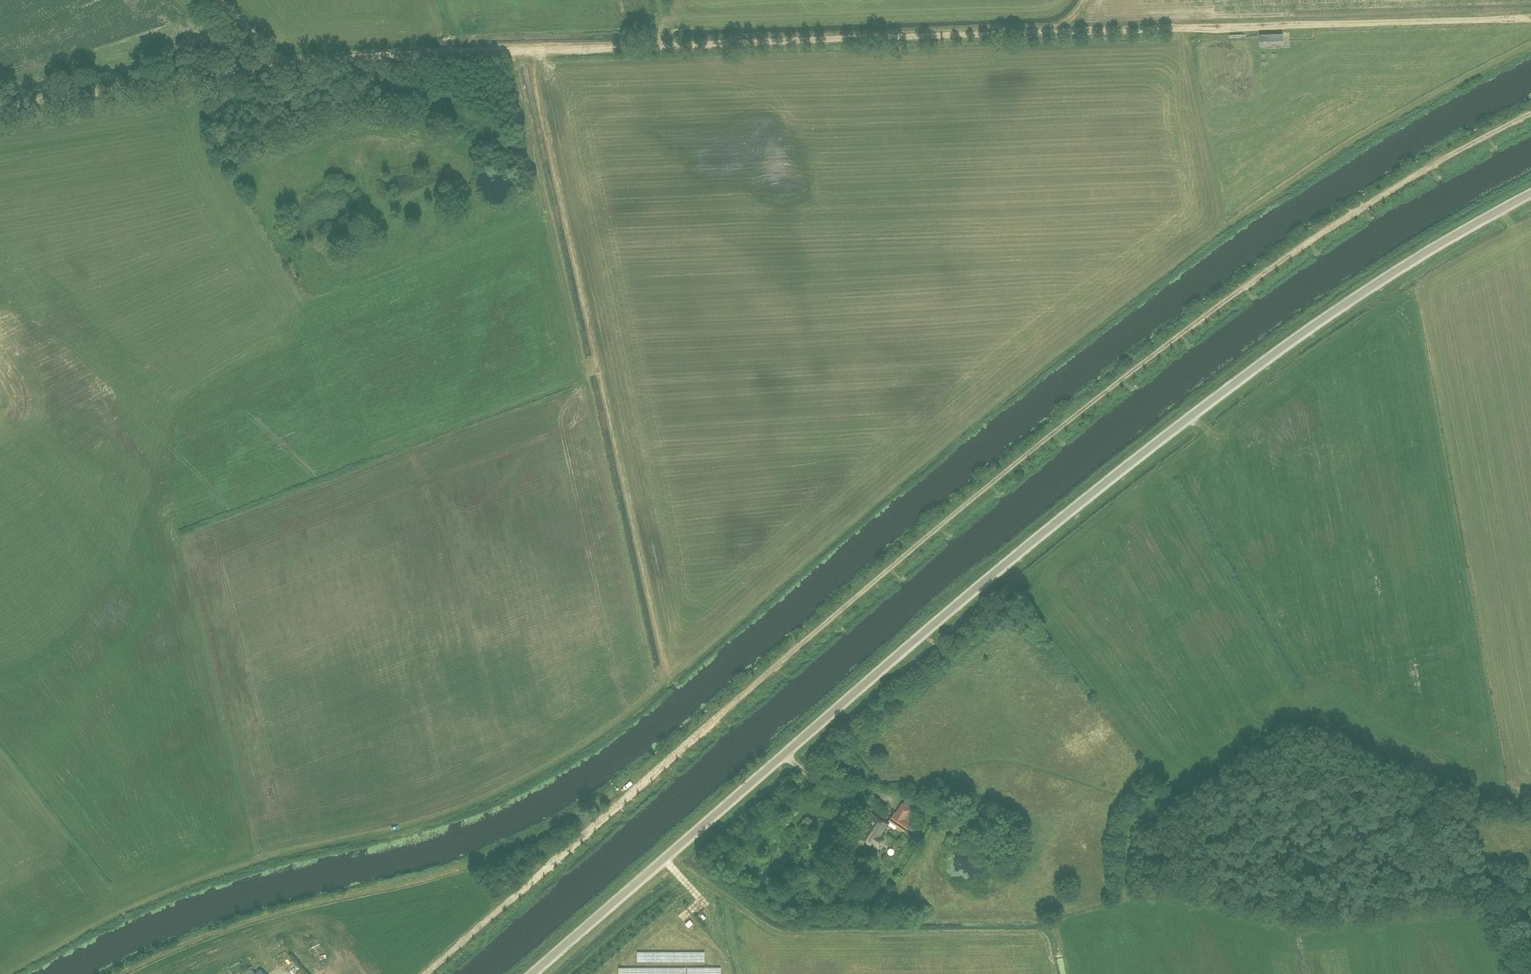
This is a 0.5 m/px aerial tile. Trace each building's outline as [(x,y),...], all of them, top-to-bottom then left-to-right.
[(305,145),(310,138),(304,134),(300,142),(305,145)] [(291,143),(282,152),(286,157),(296,149),(291,143)] [(315,283),(318,289),(327,284),(324,278),(315,283)] [(889,821),(905,832),(914,816),(910,813),(912,810),(911,809),(912,808),(901,801),(895,812),(889,821)] [(879,848),(885,838),(880,835),(887,824),(872,814),(858,835),(873,846),(873,845),(879,848)] [(690,920),(685,924),(688,928),(693,924),(690,920)]
